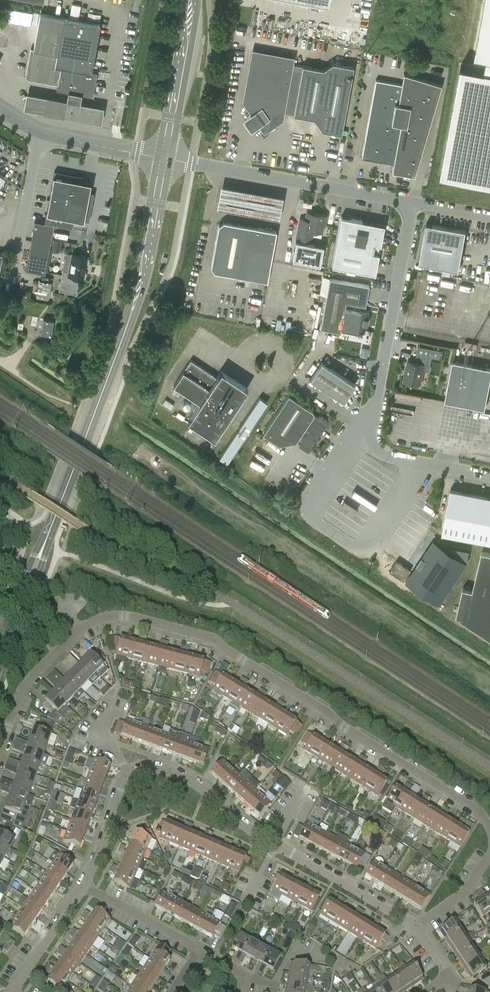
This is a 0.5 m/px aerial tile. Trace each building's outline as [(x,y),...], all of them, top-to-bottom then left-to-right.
[(440,174),(489,184),(489,0),(485,0),(475,55),(487,57),(485,69),(461,65),(440,174)] [(80,5),(72,4),(69,17),(78,19),(80,5)] [(7,19),(18,20),(20,9),(8,8),(7,19)] [(87,18),(99,21),(100,15),(88,12),(87,18)] [(97,72),(92,71),(100,24),(40,14),(33,50),(30,49),(26,76),(28,79),(58,84),(57,91),(93,97),(97,72)] [(293,114),(302,66),(289,63),(291,57),(253,50),(243,101),(264,130),(279,120),(280,112),(293,114)] [(302,66),(293,114),(314,118),(322,130),(341,133),(354,66),(332,62),(323,69),(302,65),(302,66)] [(441,84),(425,80),(406,74),(403,74),(401,84),(375,79),(361,157),(393,163),(392,171),(414,175),(441,84)] [(66,98),(26,91),(23,108),(101,122),(104,105),(80,100),(81,93),(68,90),(66,98)] [(53,176),(44,223),(54,225),(72,228),(74,219),(84,221),(84,220),(89,221),(94,192),(80,190),(83,176),(55,170),(54,176),(53,176)] [(281,197),(218,186),(214,210),(277,222),(281,197)] [(313,231),(320,232),(322,232),(323,225),(325,225),(327,215),(314,213),(314,216),(306,214),(305,219),(300,218),(296,238),(311,240),(313,231)] [(336,241),(380,249),(384,224),(341,216),(336,241)] [(54,225),(44,223),(35,221),(25,270),(45,274),(54,225)] [(267,281),(276,231),(224,221),(219,225),(211,267),(214,271),(267,281)] [(427,223),(419,263),(459,270),(466,230),(427,223)] [(53,238),(51,249),(58,250),(61,239),(53,238)] [(324,244),(296,239),(293,258),(320,263),(324,244)] [(380,249),(336,241),(332,265),(375,273),(380,249)] [(77,284),(79,277),(84,278),(88,257),(72,254),(69,272),(63,270),(59,291),(76,294),(78,284),(77,284)] [(325,303),(320,327),(340,331),(341,328),(341,326),(344,307),(345,306),(345,302),(358,304),(365,305),(369,285),(329,278),(325,302),(325,303)] [(341,326),(341,328),(350,330),(364,332),(368,311),(357,310),(357,309),(358,304),(345,302),(345,306),(344,307),(341,326)] [(50,335),(53,320),(43,319),(41,333),(50,335)] [(360,341),(367,343),(369,334),(362,332),(360,341)] [(424,364),(428,365),(429,356),(417,354),(415,362),(408,360),(404,381),(420,384),(424,364)] [(214,438),(248,388),(221,371),(217,377),(191,360),(173,386),(199,403),(188,420),(214,438)] [(489,383),(489,368),(453,361),(445,401),(485,408),(489,383)] [(344,401),(355,384),(321,362),(310,378),(344,401)] [(329,421),(320,415),(319,414),(317,417),(314,414),(313,410),(289,394),(263,433),(279,444),(296,441),(300,443),(299,446),(309,452),(319,437),(318,433),(322,427),(326,426),(329,421)] [(227,463),(267,403),(259,397),(219,457),(227,463)] [(163,403),(171,409),(174,405),(165,399),(163,403)] [(484,541),(489,542),(489,496),(451,489),(443,533),(484,541)] [(400,529),(397,533),(419,548),(422,544),(400,529)] [(434,540),(406,582),(440,604),(467,562),(470,550),(448,546),(446,548),(434,540)] [(457,616),(489,637),(489,553),(482,551),(473,590),(463,588),(457,616)] [(397,560),(390,571),(404,580),(412,569),(397,560)] [(115,656),(126,658),(130,642),(113,637),(110,649),(117,651),(115,656)] [(130,642),(126,658),(137,661),(141,644),(130,642)] [(151,647),(141,644),(137,661),(147,664),(151,647)] [(158,667),(162,650),(151,647),(147,664),(158,667)] [(162,650),(158,667),(168,669),(173,653),(162,650)] [(82,662),(100,678),(108,670),(104,667),(100,664),(103,661),(105,659),(97,651),(92,656),(90,654),(82,662)] [(183,655),(173,653),(168,669),(179,672),(183,655)] [(65,660),(92,686),(100,678),(82,662),(79,665),(69,655),(65,660)] [(194,658),(183,655),(179,672),(189,675),(194,658)] [(194,658),(189,675),(200,678),(201,673),(208,675),(211,663),(204,661),(194,658)] [(92,686),(65,660),(61,664),(71,674),(68,677),(85,694),(82,691),(84,689),(83,687),(88,682),(92,686)] [(50,675),(77,702),(85,694),(68,677),(64,681),(54,671),(50,675)] [(222,696),(231,681),(222,676),(216,672),(209,682),(215,686),(213,690),(222,696)] [(52,693),(65,705),(73,698),(77,702),(50,675),(46,680),(56,689),(52,693)] [(231,702),(240,687),(231,681),(222,696),(231,702)] [(99,693),(103,697),(111,689),(107,685),(99,693)] [(240,687),(231,702),(241,708),(250,693),(240,687)] [(191,691),(186,689),(183,702),(191,704),(193,696),(189,695),(191,691)] [(58,713),(65,705),(52,693),(45,701),(47,703),(43,707),(50,714),(51,715),(55,711),(58,713)] [(250,713),(259,699),(250,693),(241,708),(250,713)] [(259,699),(250,713),(259,719),(268,704),(259,699)] [(92,701),(88,706),(92,710),(96,705),(92,701)] [(268,725),(277,710),(268,704),(259,719),(268,725)] [(83,709),(79,713),(83,717),(87,713),(83,709)] [(277,710),(268,725),(278,731),(287,716),(277,710)] [(62,717),(58,713),(55,711),(51,715),(50,714),(47,718),(56,723),(62,717)] [(199,714),(193,712),(189,722),(195,725),(199,714)] [(296,722),(287,716),(278,731),(287,736),(290,732),(296,736),(302,726),(296,722)] [(30,739),(50,746),(53,747),(57,737),(51,735),(55,723),(52,722),(41,718),(37,729),(34,728),(30,739)] [(138,724),(127,720),(126,724),(118,721),(114,733),(132,740),(138,724)] [(138,724),(132,740),(142,744),(148,727),(138,724)] [(236,736),(240,730),(231,724),(228,730),(236,736)] [(148,727),(142,744),(152,747),(158,731),(148,727)] [(225,733),(216,727),(214,731),(223,737),(225,733)] [(158,731),(152,747),(162,751),(168,735),(158,731)] [(312,756),(321,741),(313,736),(307,733),(300,743),(306,746),(304,751),(312,756)] [(168,735),(162,751),(172,755),(178,739),(168,735)] [(252,745),(255,746),(258,743),(258,740),(256,738),(252,737),(250,740),(250,743),(252,745)] [(43,755),(46,748),(49,749),(50,746),(30,739),(29,744),(16,739),(14,744),(49,757),(43,755)] [(178,739),(172,755),(182,758),(188,742),(178,739)] [(321,761),(330,747),(321,741),(312,756),(321,761)] [(188,742),(182,758),(192,762),(198,746),(188,742)] [(23,759),(42,766),(45,767),(49,757),(14,744),(12,750),(24,755),(23,759)] [(198,746),(192,762),(203,766),(209,750),(198,746)] [(332,768),(341,753),(330,747),(321,761),(332,768)] [(70,763),(71,758),(73,759),(76,751),(70,749),(68,754),(65,761),(70,763)] [(341,753),(332,768),(341,774),(350,759),(341,753)] [(6,765),(36,776),(39,768),(41,769),(42,766),(23,759),(21,764),(8,759),(6,765)] [(350,759),(341,774),(350,780),(359,765),(350,759)] [(90,770),(106,776),(110,766),(94,760),(90,770)] [(219,781),(231,768),(222,760),(211,773),(219,781)] [(267,770),(271,766),(266,762),(262,765),(267,770)] [(15,779),(35,787),(36,784),(33,783),(36,776),(6,765),(4,770),(17,775),(15,779)] [(359,765),(350,780),(359,785),(368,771),(359,765)] [(231,768),(219,781),(227,788),(239,775),(231,768)] [(86,780),(102,787),(106,776),(90,770),(86,780)] [(368,791),(377,776),(368,771),(359,785),(368,791)] [(274,784),(275,783),(278,781),(281,777),(276,772),(273,775),(275,777),(274,779),(271,782),(274,784)] [(239,775),(227,788),(235,795),(247,782),(239,775)] [(281,777),(278,781),(287,788),(291,783),(282,776),(281,777)] [(387,782),(377,776),(368,791),(378,797),(387,782)] [(31,788),(34,789),(35,787),(15,779),(14,784),(1,779),(0,782),(0,785),(34,798),(28,796),(31,788)] [(102,787),(86,780),(82,791),(98,797),(102,787)] [(255,790),(254,789),(247,782),(235,795),(243,803),(255,790)] [(25,806),(30,808),(34,798),(0,785),(0,792),(10,795),(8,800),(25,806)] [(55,785),(53,791),(59,793),(61,787),(55,785)] [(392,814),(405,793),(395,787),(382,808),(392,814)] [(255,790),(243,803),(251,810),(263,797),(255,790)] [(49,801),(50,802),(55,804),(56,801),(59,793),(53,791),(51,797),(50,798),(49,801)] [(78,801),(95,807),(98,797),(82,791),(78,801)] [(405,793),(392,814),(396,808),(405,814),(414,799),(405,793)] [(263,797),(251,810),(260,817),(271,805),(263,797)] [(414,799),(405,814),(414,819),(423,805),(414,799)] [(25,806),(8,800),(4,810),(2,810),(0,816),(0,820),(6,823),(21,830),(22,830),(30,808),(25,806)] [(324,800),(319,808),(326,811),(330,803),(324,800)] [(75,811),(91,817),(95,807),(78,801),(75,811)] [(51,813),(53,814),(57,804),(55,804),(50,802),(47,812),(51,813)] [(423,805),(414,819),(423,825),(432,810),(423,805)] [(432,810),(423,825),(432,831),(441,816),(432,810)] [(71,821),(87,827),(91,817),(75,811),(71,821)] [(356,817),(349,814),(346,819),(353,823),(356,817)] [(441,816),(432,831),(441,836),(451,822),(441,816)] [(356,824),(361,827),(364,822),(359,819),(356,824)] [(377,826),(382,829),(384,826),(386,823),(381,820),(380,823),(377,826)] [(67,831),(83,837),(87,827),(71,821),(67,831)] [(169,843),(176,827),(166,823),(162,821),(159,827),(163,828),(159,839),(169,843)] [(451,822),(441,836),(451,842),(460,827),(451,822)] [(6,823),(4,828),(1,833),(0,833),(0,845),(9,850),(14,840),(11,838),(14,833),(15,831),(19,833),(21,830),(6,823)] [(293,835),(299,839),(309,844),(317,829),(307,823),(304,828),(298,825),(293,835)] [(387,825),(383,830),(390,834),(393,830),(393,829),(387,825)] [(179,847),(186,831),(176,827),(169,843),(179,847)] [(460,827),(451,842),(460,848),(469,833),(460,827)] [(131,842),(147,849),(151,839),(141,835),(143,831),(137,828),(135,832),(131,842)] [(317,829),(309,844),(318,849),(326,834),(317,829)] [(83,837),(67,831),(63,842),(79,848),(83,837)] [(186,831),(179,847),(189,852),(196,836),(186,831)] [(381,842),(385,835),(379,831),(375,839),(381,842)] [(326,834),(318,849),(328,854),(338,834),(336,839),(326,834)] [(338,834),(328,854),(337,859),(348,839),(338,834)] [(196,836),(189,852),(199,856),(206,840),(196,836)] [(402,842),(409,847),(412,841),(406,837),(402,842)] [(40,846),(43,841),(37,838),(35,843),(40,846)] [(348,839),(337,859),(347,864),(355,849),(346,844),(348,840),(348,839)] [(206,840),(199,856),(209,860),(216,844),(206,840)] [(126,852),(142,859),(147,849),(131,842),(126,852)] [(216,844),(209,860),(219,864),(226,848),(216,844)] [(4,859),(9,850),(0,845),(0,857),(4,859)] [(226,848),(219,864),(229,869),(236,853),(226,848)] [(365,854),(355,849),(347,864),(357,870),(365,854)] [(27,857),(31,860),(35,852),(31,850),(27,857)] [(62,850),(59,854),(66,859),(69,855),(62,850)] [(73,865),(59,855),(54,852),(48,861),(52,864),(67,874),(73,865)] [(122,862),(138,869),(142,859),(126,852),(122,862)] [(236,853),(229,869),(239,873),(243,863),(247,864),(250,859),(246,857),(236,853)] [(4,860),(4,859),(0,857),(0,869),(4,872),(9,862),(4,860)] [(441,859),(437,865),(445,870),(449,864),(441,859)] [(374,882),(383,867),(374,861),(365,876),(374,882)] [(118,872),(134,879),(138,869),(122,862),(118,872)] [(46,873),(60,883),(67,874),(52,864),(46,873)] [(197,880),(202,870),(195,867),(191,877),(197,880)] [(384,887),(393,872),(383,867),(374,882),(384,887)] [(21,870),(18,875),(25,878),(27,873),(21,870)] [(113,882),(129,889),(134,879),(118,872),(113,882)] [(393,872),(384,887),(393,893),(402,878),(393,872)] [(60,883),(46,873),(40,882),(54,892),(60,883)] [(277,881),(272,891),(282,897),(290,881),(280,876),(276,874),(274,879),(277,881)] [(193,882),(184,876),(181,882),(190,887),(193,882)] [(402,899),(411,884),(402,878),(393,893),(402,899)] [(290,881),(282,897),(292,902),(300,886),(290,881)] [(34,891),(48,901),(54,892),(40,882),(34,891)] [(203,886),(196,882),(193,886),(201,890),(203,886)] [(228,892),(231,886),(224,883),(221,889),(228,892)] [(411,884),(402,899),(411,904),(420,889),(411,884)] [(300,886),(292,902),(301,907),(309,891),(300,886)] [(420,889),(411,904),(421,910),(430,895),(420,889)] [(28,900),(42,910),(48,901),(34,891),(28,900)] [(309,891),(301,907),(311,912),(311,911),(314,913),(321,901),(318,899),(319,897),(309,891)] [(164,912),(173,897),(163,892),(154,907),(164,912)] [(17,905),(36,918),(42,910),(28,900),(23,896),(17,905)] [(173,897),(164,912),(174,917),(182,902),(173,897)] [(250,910),(256,913),(262,900),(256,897),(250,910)] [(474,906),(484,921),(487,927),(488,928),(489,926),(489,909),(484,900),(483,899),(482,897),(479,899),(480,901),(474,905),(474,906)] [(329,900),(320,915),(329,921),(338,906),(329,900)] [(182,902),(174,917),(183,923),(192,907),(182,902)] [(230,903),(223,915),(230,919),(236,906),(230,903)] [(36,918),(17,905),(11,914),(16,917),(16,918),(30,927),(36,918)] [(338,906),(329,921),(339,927),(348,912),(338,906)] [(192,907),(183,923),(193,928),(201,912),(192,907)] [(211,909),(208,916),(201,912),(193,928),(202,933),(211,918),(210,917),(214,911),(211,909)] [(90,919),(104,929),(110,920),(96,910),(90,919)] [(348,912),(339,927),(348,932),(357,918),(348,912)] [(30,927),(16,918),(9,927),(24,937),(30,927)] [(211,918),(202,933),(212,938),(220,923),(211,918)] [(357,918),(348,932),(357,938),(366,923),(357,918)] [(84,928),(98,938),(104,929),(90,919),(84,928)] [(454,921),(439,931),(445,941),(461,931),(457,925),(454,921)] [(357,938),(366,944),(375,929),(366,923),(357,938)] [(290,927),(289,930),(297,934),(298,931),(299,930),(299,929),(299,928),(298,927),(298,926),(297,926),(297,925),(296,925),(295,925),(294,925),(293,925),(292,925),(292,926),(291,926),(290,927)] [(78,937),(92,947),(98,938),(84,928),(78,937)] [(375,929),(366,944),(376,950),(382,940),(385,942),(388,937),(385,935),(375,929)] [(461,931),(445,941),(451,951),(467,940),(465,937),(461,931)] [(241,932),(232,949),(239,952),(242,954),(251,938),(241,932)] [(290,932),(287,937),(293,941),(296,936),(290,932)] [(71,946),(86,956),(92,947),(78,937),(71,946)] [(251,938),(242,954),(246,956),(252,960),(261,943),(251,938)] [(7,953),(14,943),(10,940),(3,950),(7,953)] [(115,947),(114,949),(120,952),(125,944),(120,940),(119,942),(115,947)] [(467,940),(451,951),(458,960),(473,950),(469,944),(467,940)] [(252,960),(259,963),(262,965),(271,949),(261,943),(252,960)] [(159,945),(155,950),(149,960),(163,970),(170,960),(166,958),(170,952),(159,945)] [(65,955),(80,965),(86,956),(71,946),(65,955)] [(127,956),(132,950),(127,947),(122,953),(127,956)] [(271,949),(262,965),(266,967),(273,971),(282,954),(271,949)] [(473,950),(458,960),(464,970),(480,959),(477,956),(473,950)] [(126,957),(121,954),(115,963),(120,966),(126,957)] [(59,964),(74,974),(80,965),(65,955),(59,964)] [(480,959),(464,970),(470,979),(471,979),(486,969),(482,963),(480,959)] [(143,968),(158,978),(163,970),(149,960),(143,968)] [(291,963),(289,974),(307,978),(308,971),(316,972),(317,968),(291,963)] [(53,973),(68,983),(74,974),(59,964),(53,973)] [(406,969),(403,971),(414,987),(423,980),(413,965),(406,969)] [(114,976),(118,970),(112,966),(111,966),(108,971),(114,976)] [(137,977),(151,987),(158,978),(143,968),(137,977)] [(394,977),(403,991),(405,991),(414,987),(403,971),(400,973),(394,977)] [(68,983),(53,973),(47,982),(61,991),(68,983)] [(95,986),(100,977),(93,974),(88,983),(95,986)] [(289,974),(286,985),(305,989),(305,985),(307,978),(289,974)] [(139,991),(148,991),(151,987),(137,977),(131,986),(139,991)] [(384,984),(390,991),(403,991),(394,977),(387,982),(384,984)] [(97,990),(101,991),(103,991),(109,984),(104,980),(97,990)] [(375,990),(376,991),(390,991),(384,984),(381,986),(375,990)]
